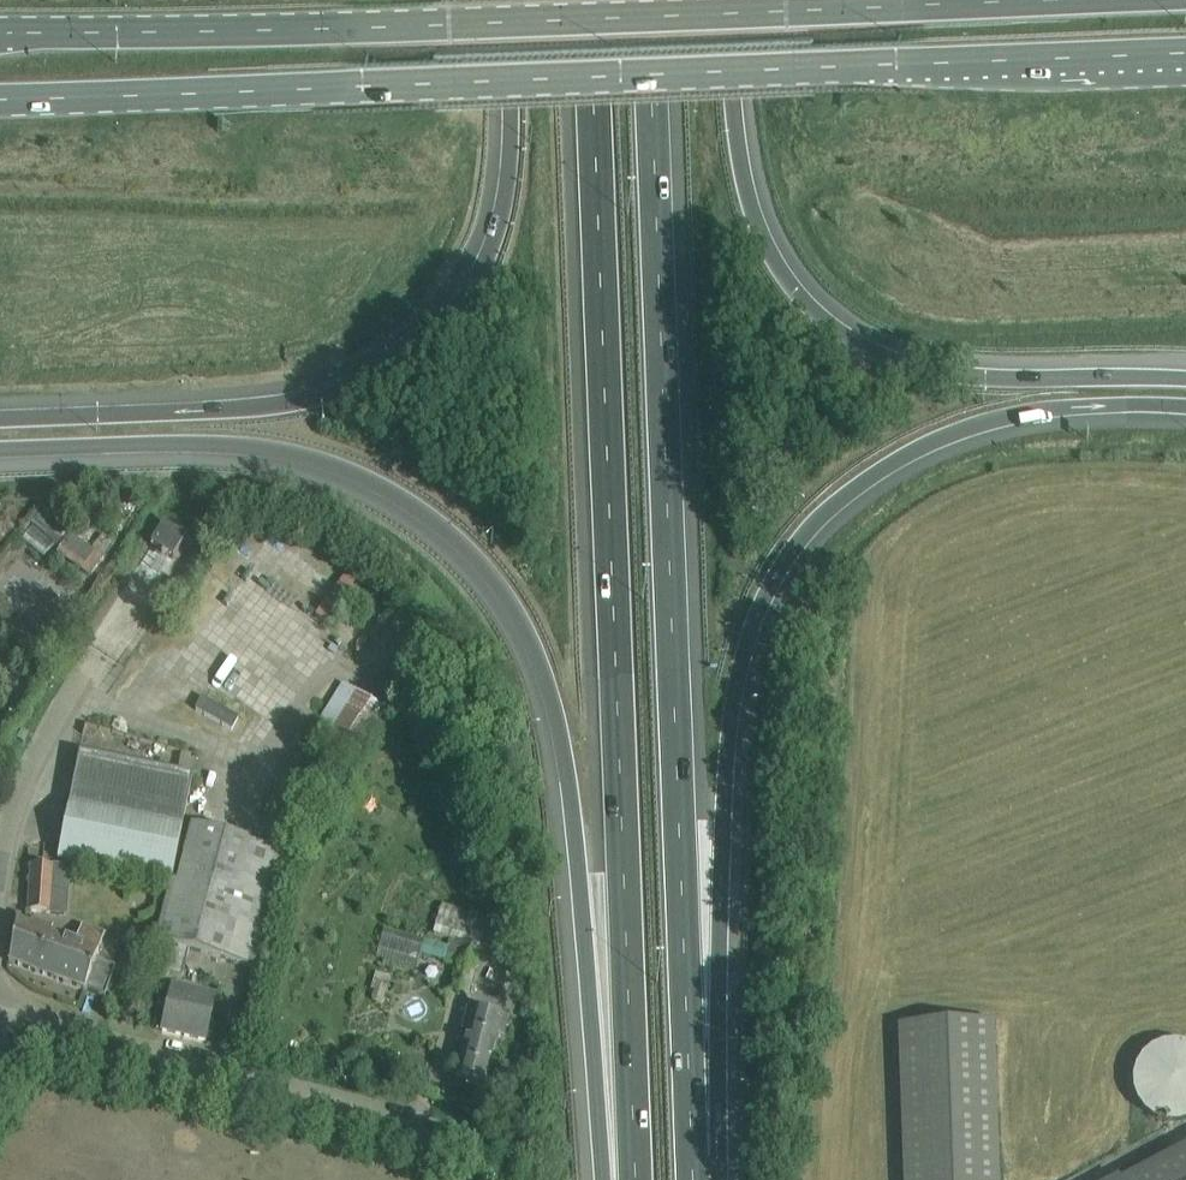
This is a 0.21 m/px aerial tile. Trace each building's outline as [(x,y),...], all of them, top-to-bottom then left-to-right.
[(187,539),(164,525),(132,575),(155,589),(187,539)] [(387,712),(342,684),(308,739),(349,764),(387,712)] [(182,828),(192,777),(79,754),(58,860),(170,883),(171,883),(171,882),(182,828)] [(285,849),(190,825),(176,883),(171,882),(171,883),(170,883),(156,942),(148,971),(150,971),(150,970),(182,979),(190,951),(254,968),(285,849)] [(62,914),(66,868),(32,866),(28,912),(62,914)] [(451,939),(449,947),(445,962),(458,965),(452,988),(469,992),(480,947),(484,935),(471,931),(476,916),(441,904),(433,933),(451,939)] [(116,967),(97,961),(106,935),(82,926),(77,942),(51,933),(53,929),(32,922),(30,926),(17,921),(10,962),(9,963),(105,997),(116,967)] [(372,1000),(384,1003),(392,978),(376,973),(371,990),(375,991),(372,1000)] [(170,1002),(162,1031),(205,1041),(216,998),(183,990),(180,1004),(170,1002)] [(523,1004),(520,1019),(531,1020),(533,1006),(523,1004)] [(465,1045),(458,1075),(456,1080),(485,1088),(498,1038),(504,1040),(511,1014),(488,1008),(487,1014),(469,1009),(460,1044),(465,1045)] [(899,1024),(904,1179),(1001,1179),(996,1021),(899,1024)] [(1176,1125),(1185,1122),(1185,1045),(1176,1043),(1164,1044),(1152,1048),(1142,1056),(1136,1066),(1132,1078),(1132,1090),(1136,1102),(1143,1112),(1153,1120),(1164,1124),(1176,1125)] [(1126,1179),(1185,1179),(1185,1148),(1126,1179)]
